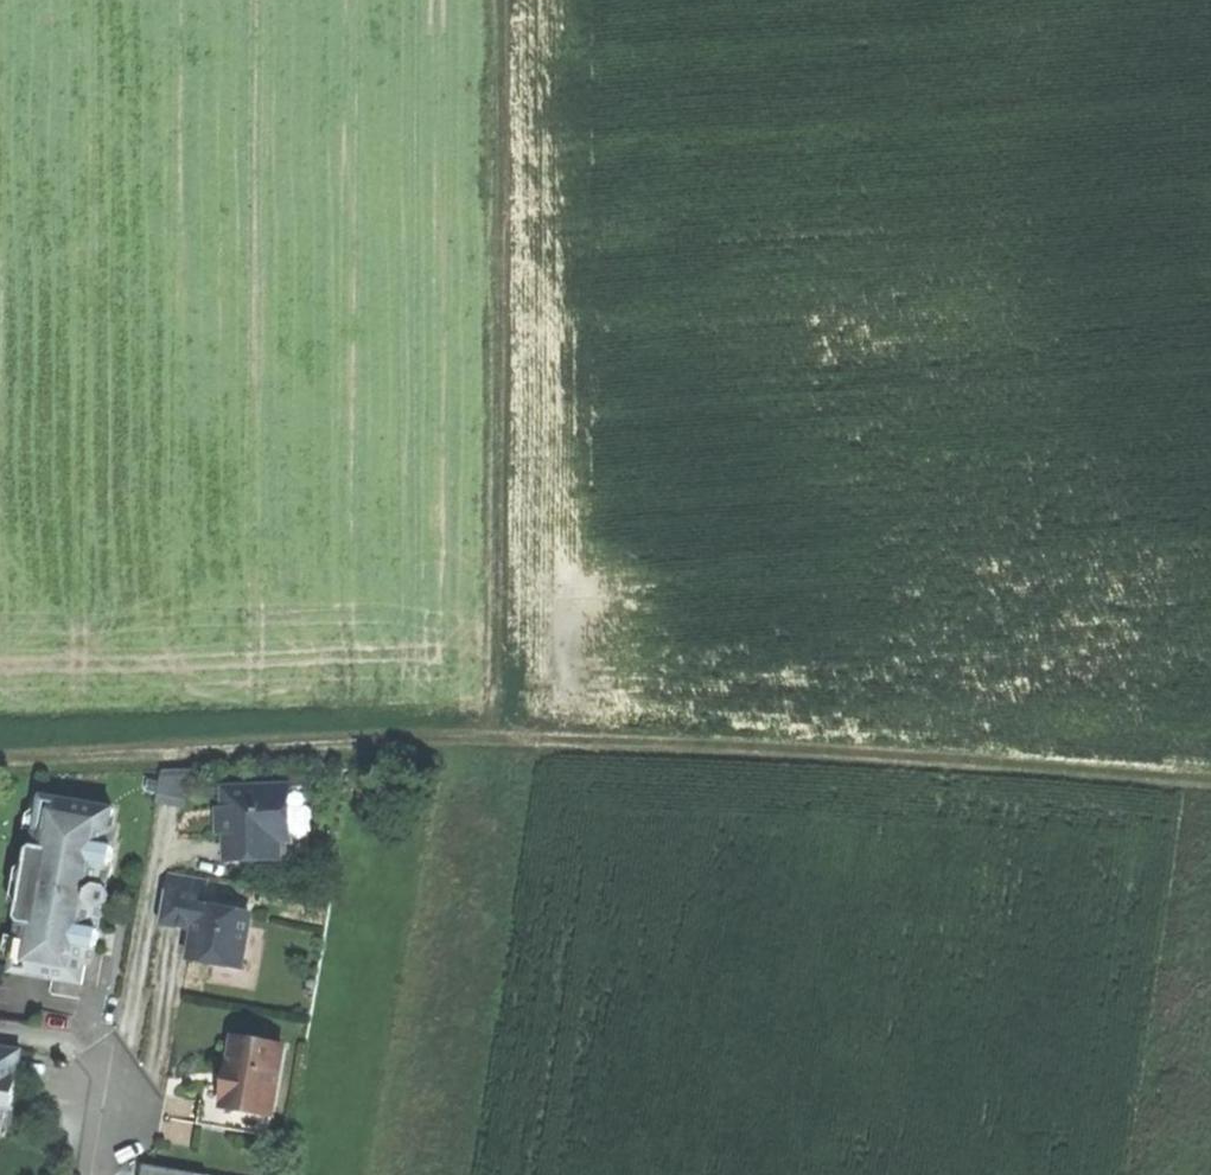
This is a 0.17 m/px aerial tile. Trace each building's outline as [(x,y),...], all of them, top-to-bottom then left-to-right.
[(157,801),(185,806),(192,769),(161,770),(157,801)] [(291,788),(225,790),(226,809),(217,810),(217,822),(218,837),(226,837),(227,861),(292,860),(291,788)] [(81,983),(84,963),(94,964),(105,894),(115,825),(107,824),(110,804),(82,800),(80,812),(47,807),(42,844),(28,842),(27,847),(25,861),(27,861),(21,901),(19,901),(17,914),(16,920),(27,921),(22,960),(55,965),(53,979),(81,983)] [(207,881),(169,875),(165,901),(161,925),(197,930),(192,962),(241,970),(250,915),(217,910),(218,905),(204,902),(207,881)] [(284,1048),(235,1040),(230,1073),(224,1107),(273,1116),(284,1048)] [(0,1050),(0,1141),(2,1128),(4,1109),(15,1110),(22,1052),(0,1050)] [(269,1137),(273,1116),(224,1107),(202,1104),(198,1125),(269,1137)] [(14,1120),(15,1110),(4,1109),(2,1128),(13,1130),(14,1120)] [(206,1174),(143,1163),(141,1174),(206,1174)]
